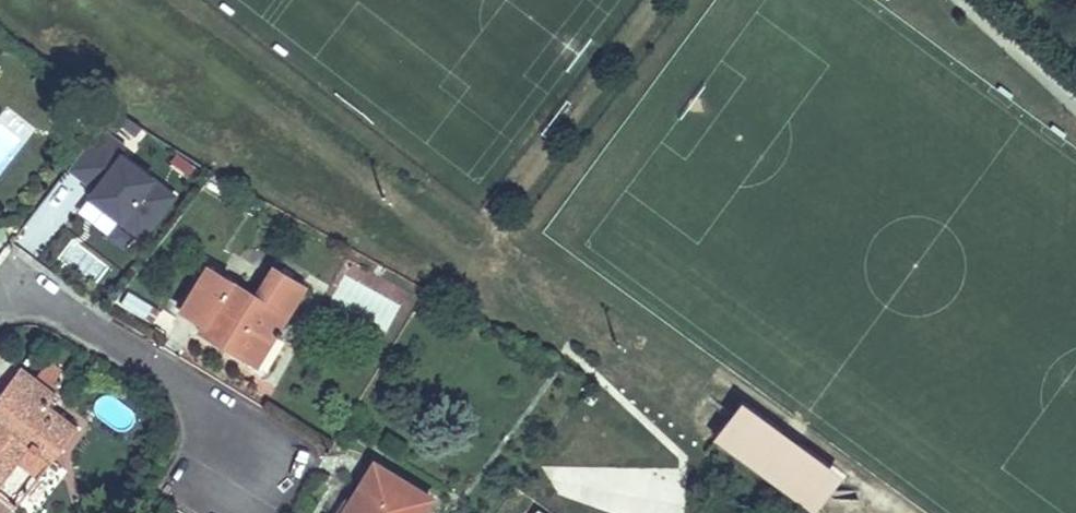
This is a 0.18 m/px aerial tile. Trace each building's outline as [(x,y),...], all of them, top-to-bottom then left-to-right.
[(127,154),(103,135),(69,175),(89,189),(79,203),(90,212),(94,208),(139,247),(178,199),(122,160),(127,154)] [(254,296),(206,267),(179,307),(205,323),(201,330),(254,363),(251,368),(261,375),(283,340),(278,337),(282,331),(275,328),(303,284),(273,266),(254,296)] [(124,291),(118,304),(152,318),(157,304),(124,291)] [(20,457),(27,447),(46,462),(74,425),(45,403),(53,392),(48,387),(60,371),(46,359),(33,376),(18,365),(0,389),(0,483),(20,457)] [(742,403),(732,415),(773,445),(769,451),(784,461),(788,456),(828,486),(837,474),(742,403)] [(773,445),(732,415),(715,438),(811,509),(828,486),(788,456),(784,461),(769,451),(773,445)] [(46,462),(27,447),(20,457),(39,472),(46,462)] [(371,461),(339,512),(419,512),(429,497),(371,461)]
